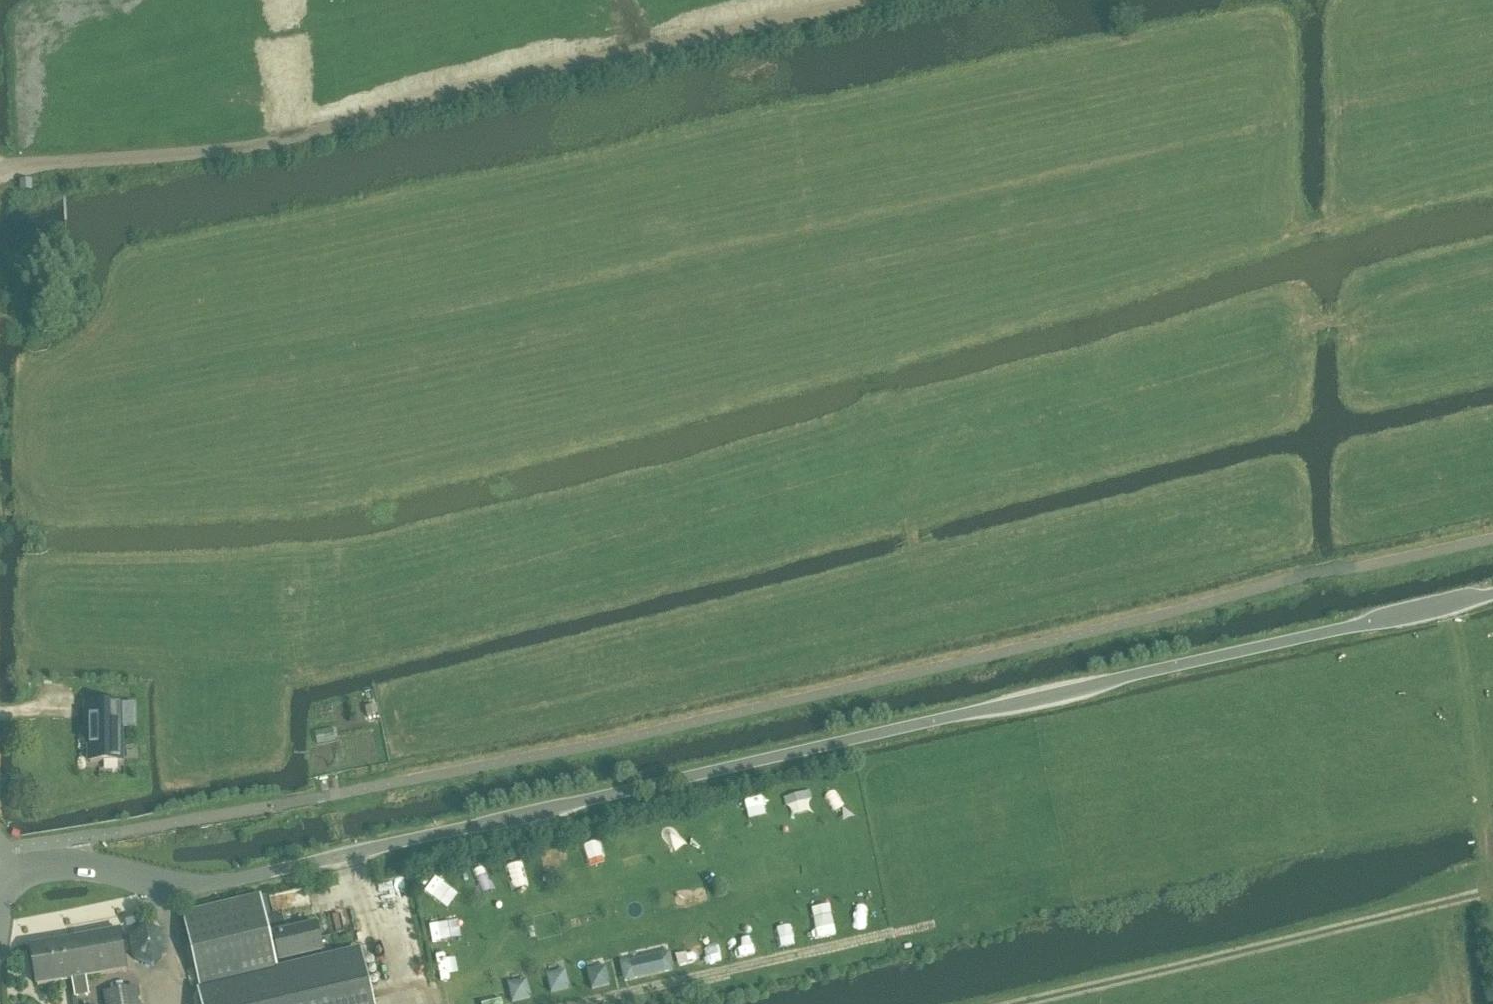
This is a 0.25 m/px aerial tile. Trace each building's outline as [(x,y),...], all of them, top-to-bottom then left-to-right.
[(120,706),(86,706),(86,720),(90,720),(91,763),(121,763),(120,730),(125,730),(136,729),(136,706),(124,707),(120,707),(120,706)] [(361,954),(278,974),(260,897),(183,916),(201,991),(198,991),(201,1003),(373,1003),(361,954)] [(279,962),(322,952),(316,926),(288,932),(287,928),(273,932),(279,962)] [(168,955),(165,935),(145,927),(129,942),(133,961),(152,968),(168,955)] [(86,978),(127,971),(120,931),(31,946),(38,986),(73,980),(75,996),(88,994),(86,978)] [(674,972),(669,953),(625,963),(629,982),(674,972)] [(551,995),(569,991),(565,972),(547,976),(551,995)] [(135,988),(104,993),(105,1003),(138,1003),(135,988)]
